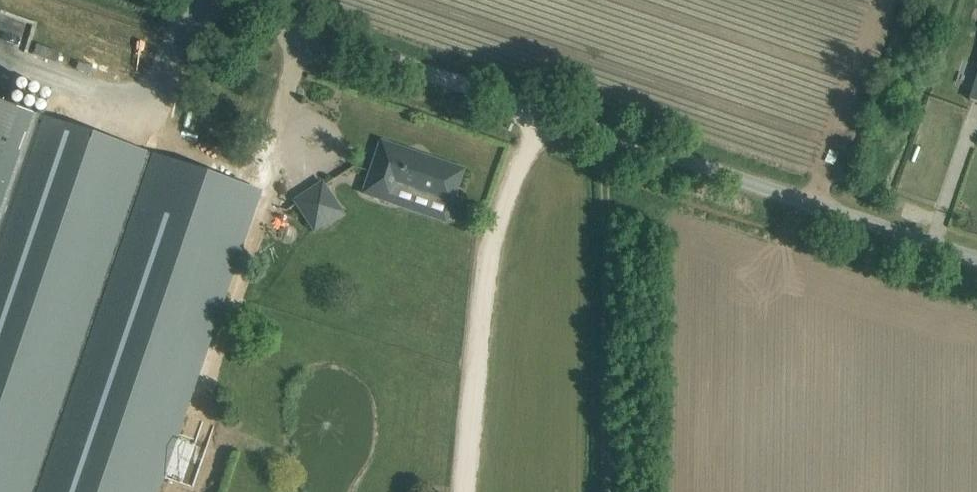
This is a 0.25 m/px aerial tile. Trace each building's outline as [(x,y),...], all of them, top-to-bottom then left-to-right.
[(20,169),(39,115),(0,102),(0,162),(20,169)] [(39,115),(0,229),(0,491),(160,491),(262,191),(39,115)] [(387,144),(381,162),(381,163),(375,161),(365,194),(393,203),(398,187),(453,206),(463,170),(428,159),(428,161),(407,155),(409,151),(387,144)] [(0,162),(0,227),(20,169),(0,162)] [(296,201),(307,218),(315,230),(341,212),(333,200),(322,183),(296,201)]
